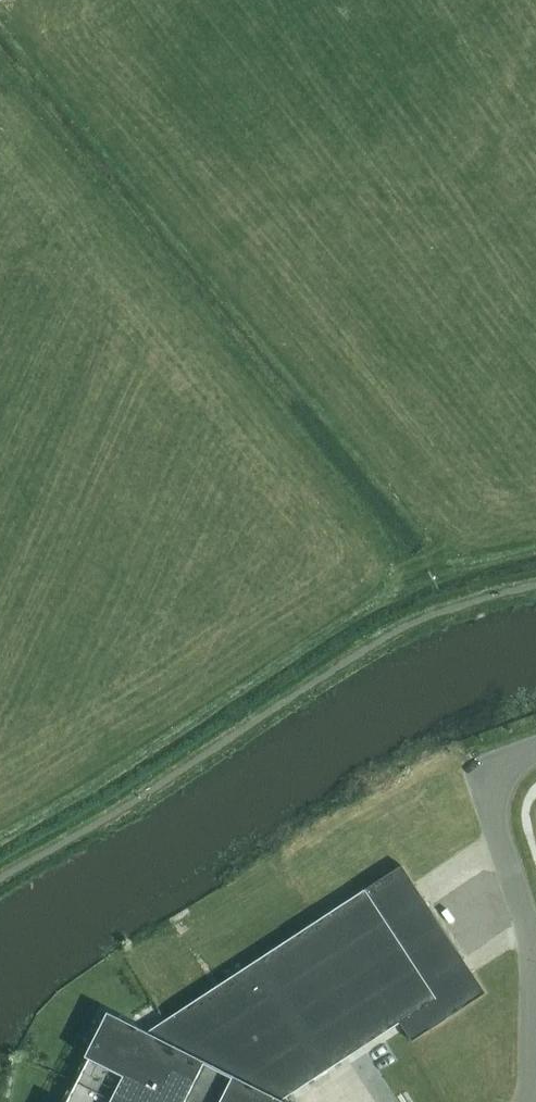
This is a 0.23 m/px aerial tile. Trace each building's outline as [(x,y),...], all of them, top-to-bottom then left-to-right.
[(405,856),(357,887),(361,893),(311,925),(304,914),(275,933),(282,944),(238,973),(235,968),(199,991),(203,996),(148,1032),(109,1012),(64,1101),(286,1101),(283,1100),(401,1023),(413,1041),(445,1021),(451,1030),(498,999),(480,972),(475,975),(423,896),(428,893),(405,856)]
